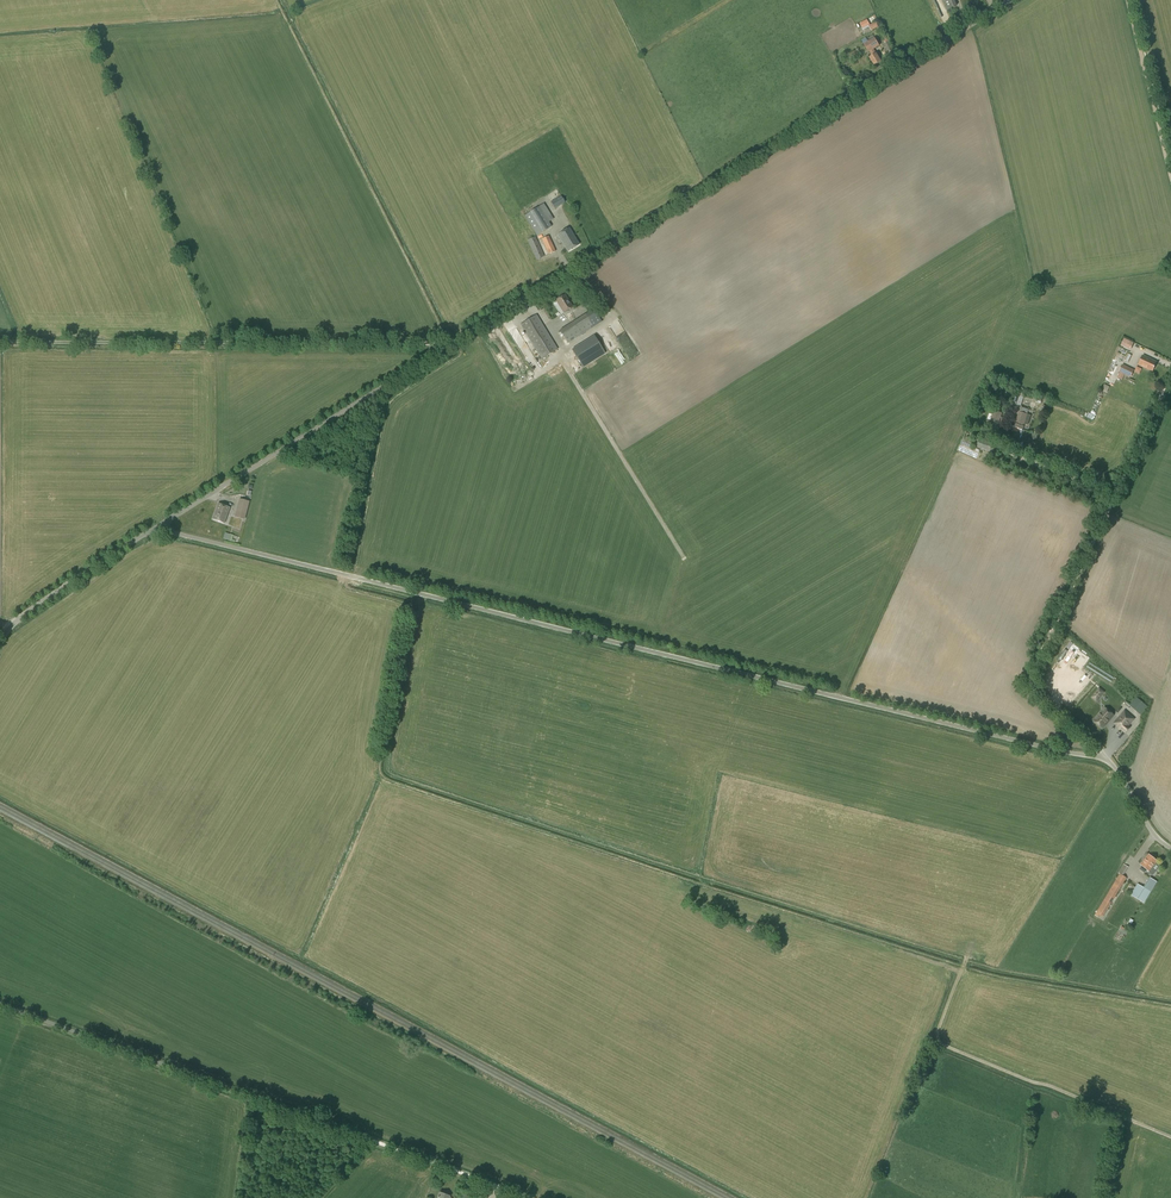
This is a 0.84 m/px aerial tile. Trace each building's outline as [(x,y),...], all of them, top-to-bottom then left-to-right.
[(957,6),(954,0),(942,0),(947,10),(957,6)] [(869,25),(870,25),(867,20),(859,24),(862,29),(868,25),(869,25)] [(869,25),(868,26),(871,31),(879,26),(877,21),(870,25),(869,25)] [(876,54),(874,50),(879,46),(874,38),(863,45),(868,53),(870,52),(872,56),(869,58),(874,66),(881,62),(876,54)] [(888,41),(887,39),(883,41),(885,43),(884,44),(888,53),(893,50),(889,41),(888,41)] [(851,59),(859,54),(857,49),(848,54),(851,59)] [(555,209),(565,202),(561,195),(550,202),(555,209)] [(537,236),(552,227),(539,206),(524,216),(537,236)] [(568,251),(579,244),(569,228),(558,235),(568,251)] [(536,260),(544,256),(535,236),(527,240),(536,260)] [(549,254),(556,251),(549,236),(542,239),(549,254)] [(564,312),(572,307),(565,295),(556,300),(564,312)] [(541,359),(558,349),(536,314),(520,325),(541,359)] [(567,343),(593,327),(585,314),(559,330),(567,343)] [(595,337),(572,351),(583,367),(605,354),(595,337)] [(1133,350),(1136,342),(1126,338),(1123,346),(1133,350)] [(1152,371),(1157,363),(1142,356),(1138,364),(1152,371)] [(1130,376),(1133,370),(1122,365),(1119,371),(1130,376)] [(1023,424),(1027,414),(1028,409),(1021,407),(1016,422),(1023,424)] [(998,423),(1002,413),(994,411),(991,421),(998,423)] [(992,433),(995,423),(989,421),(985,431),(992,433)] [(1017,445),(1021,434),(1013,432),(1009,442),(1017,445)] [(987,444),(978,441),(978,439),(974,438),(972,444),(974,445),(975,443),(976,444),(976,446),(992,452),(994,445),(988,443),(987,444)] [(246,514),(249,501),(240,498),(236,511),(246,514)] [(224,523),(230,508),(218,503),(212,519),(224,523)] [(1097,702),(1105,692),(1099,687),(1091,697),(1097,702)] [(1141,715),(1147,706),(1142,702),(1138,707),(1135,705),(1133,708),(1141,715)] [(1102,728),(1113,715),(1105,708),(1094,721),(1102,728)] [(1125,732),(1129,727),(1127,726),(1133,719),(1125,711),(1115,723),(1117,726),(1120,729),(1120,728),(1125,732)] [(1140,864),(1142,866),(1139,869),(1144,873),(1147,870),(1149,872),(1152,869),(1155,872),(1160,866),(1156,863),(1158,862),(1148,854),(1140,864)] [(1126,877),(1123,876),(1120,873),(1114,883),(1120,888),(1126,877)] [(1151,892),(1157,881),(1150,877),(1143,887),(1137,884),(1131,895),(1144,903),(1151,892)] [(1114,897),(1120,888),(1114,883),(1108,893),(1114,897)] [(1108,907),(1114,897),(1108,893),(1102,903),(1108,907)] [(1102,917),(1108,907),(1102,903),(1096,913),(1094,915),(1099,918),(1100,916),(1102,917)] [(1126,935),(1129,930),(1121,926),(1115,937),(1121,941),(1125,934),(1126,935)]
